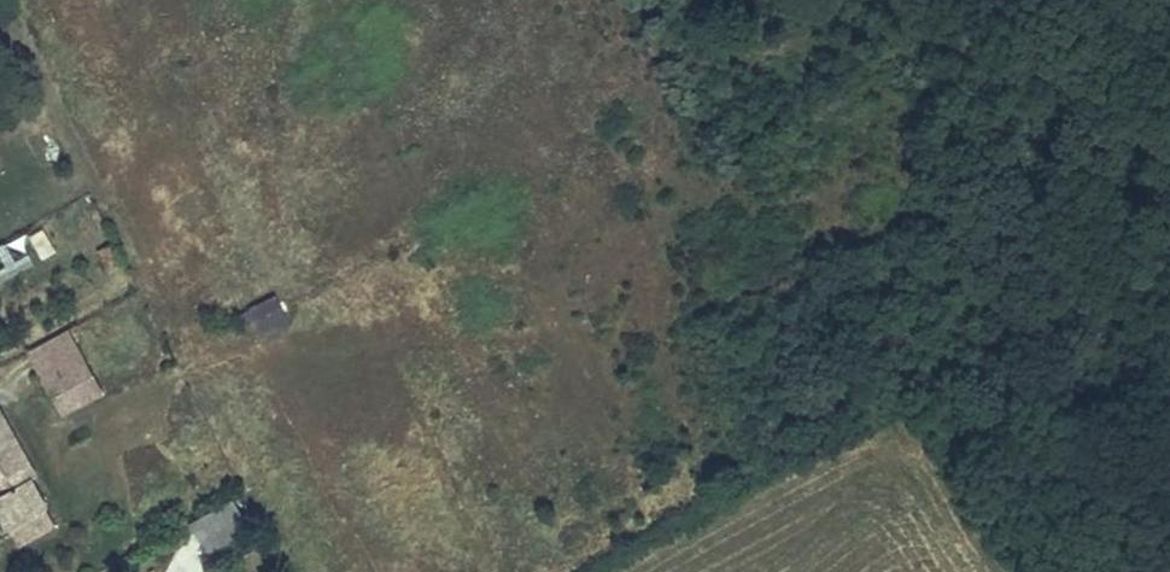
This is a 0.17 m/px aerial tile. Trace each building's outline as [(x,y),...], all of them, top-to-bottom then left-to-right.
[(256,332),(288,321),(279,296),(247,307),(256,332)] [(28,361),(67,338),(57,321),(17,343),(28,361)] [(41,384),(80,361),(67,338),(28,361),(41,384)] [(49,398),(89,375),(80,361),(41,384),(49,398)] [(0,421),(0,515),(10,533),(45,512),(16,461),(21,458),(0,421)] [(242,521),(225,489),(183,511),(200,543),(242,521)]
